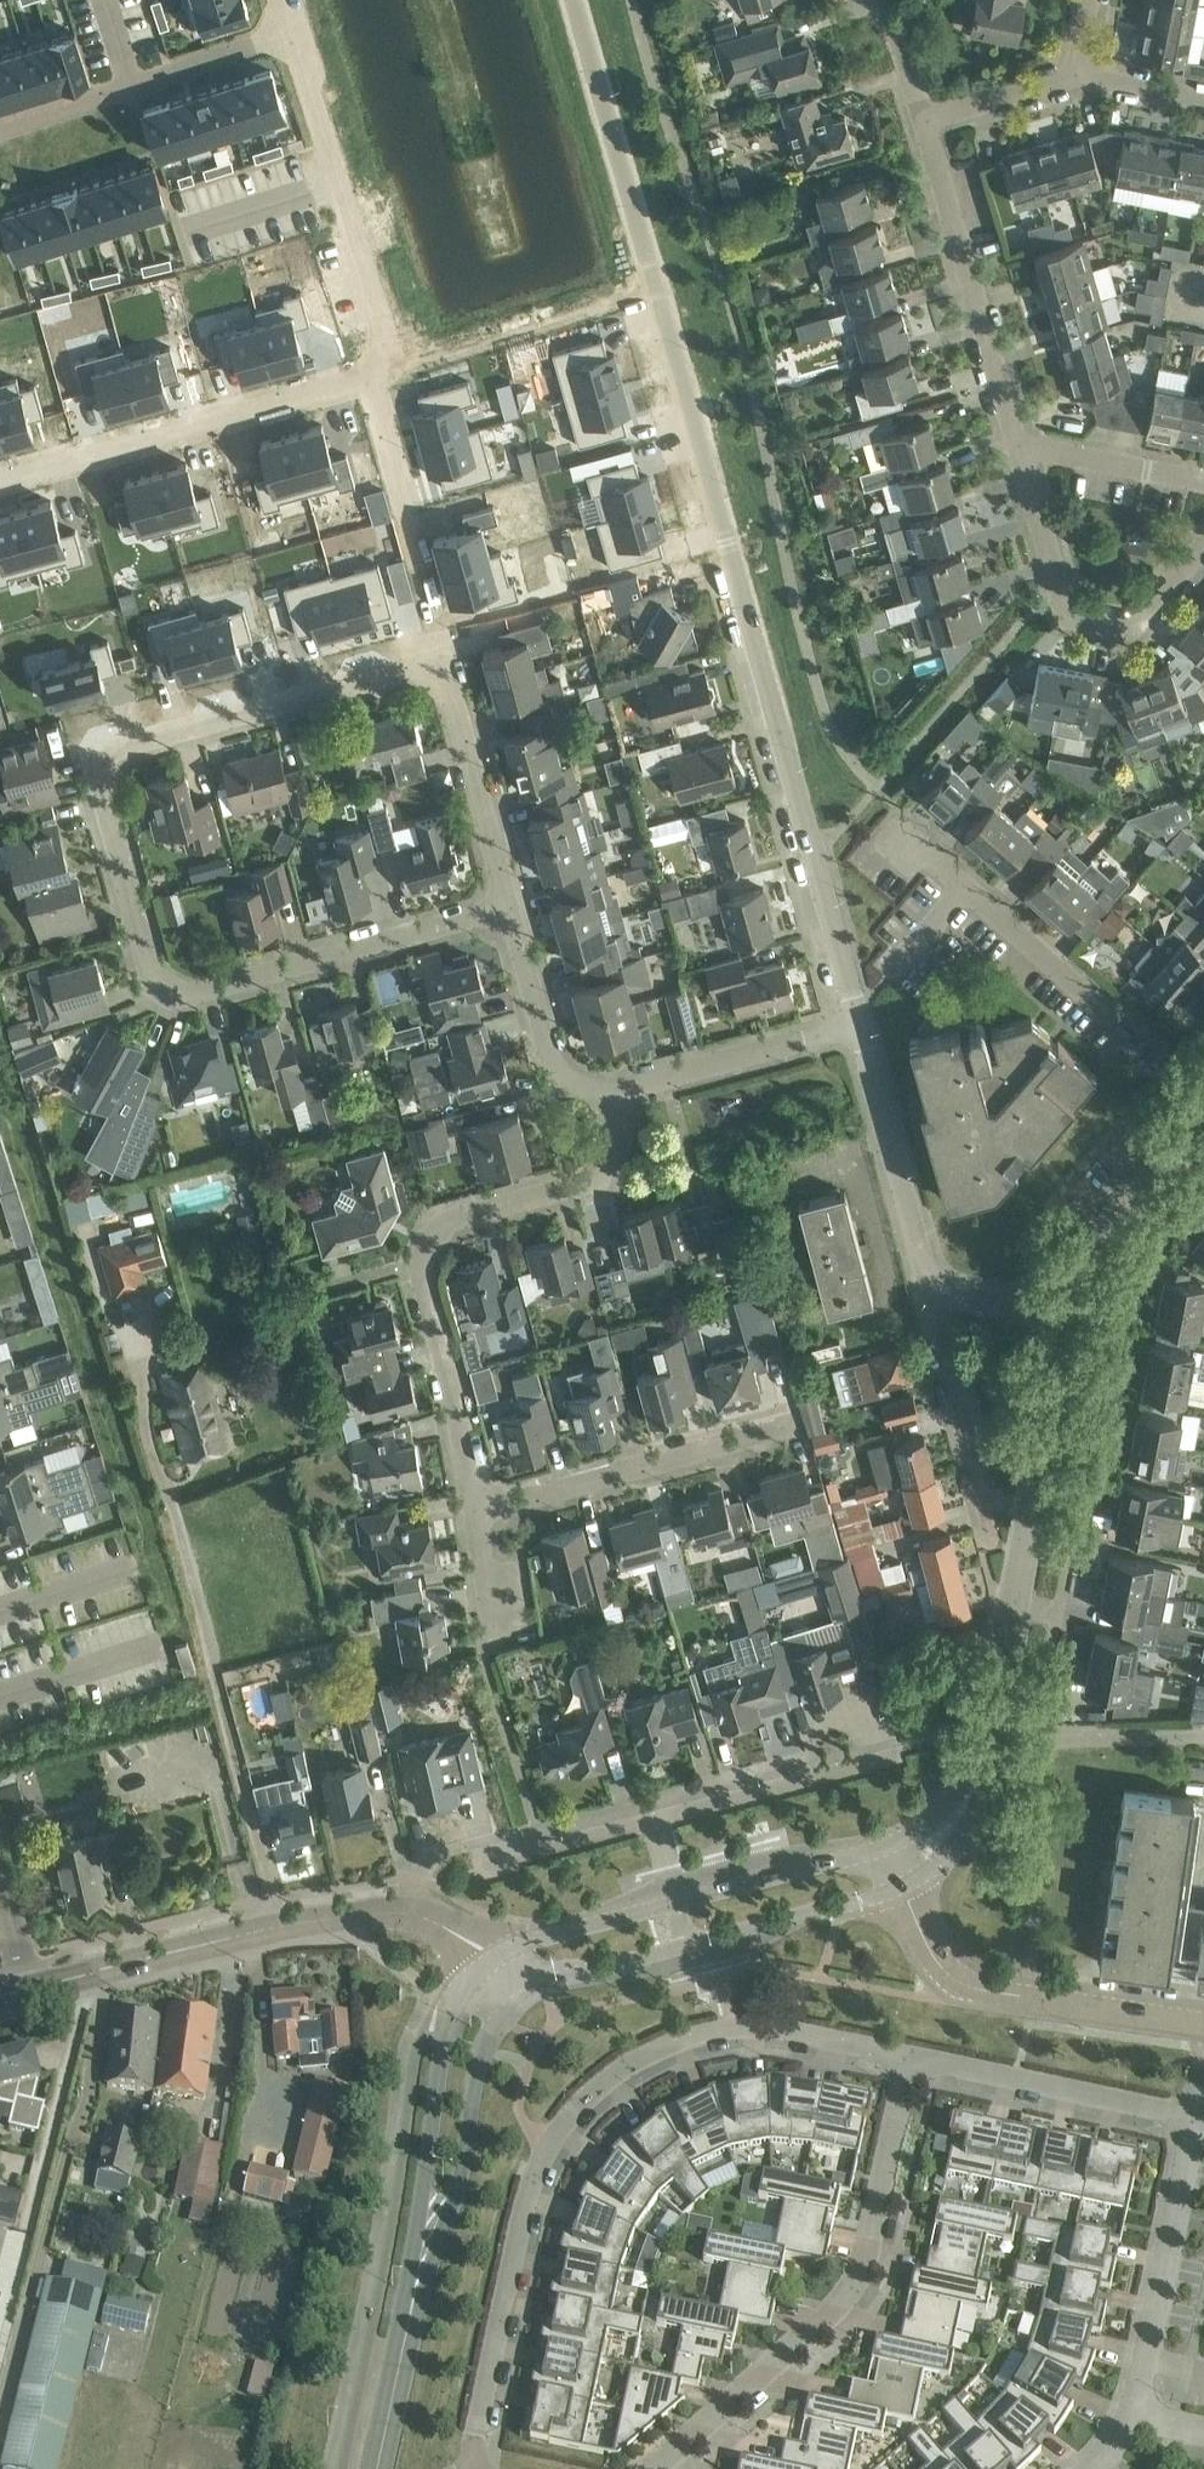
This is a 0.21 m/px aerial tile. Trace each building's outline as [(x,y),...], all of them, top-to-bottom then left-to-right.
[(152,1),(156,15),(165,12),(162,0),(155,0),(152,1)] [(186,5),(195,32),(249,15),(244,0),(203,0),(186,5)] [(744,6),(749,21),(761,18),(761,16),(774,12),(770,0),(742,0),(744,6)] [(971,29),(1017,38),(1023,3),(1007,0),(977,0),(971,29)] [(1196,2),(1187,0),(1146,0),(1142,21),(1191,30),(1196,2)] [(165,12),(156,15),(161,29),(170,26),(165,12)] [(1185,60),(1191,30),(1142,21),(1136,50),(1185,60)] [(776,90),(795,85),(819,78),(809,43),(785,50),(778,24),(714,42),(726,84),(752,77),(751,73),(770,68),(776,90)] [(75,32),(49,40),(63,84),(89,76),(75,32)] [(49,40),(24,48),(38,92),(63,84),(49,40)] [(0,55),(0,58),(13,100),(38,92),(24,48),(0,55)] [(13,100),(0,58),(0,104),(13,100)] [(271,69),(245,78),(259,122),(285,114),(271,69)] [(245,78),(220,85),(234,130),(259,122),(245,78)] [(220,85),(195,93),(209,138),(234,130),(220,85)] [(195,93),(170,101),(184,146),(209,138),(195,93)] [(798,164),(829,155),(854,148),(845,115),(825,121),(823,112),(819,114),(813,95),(781,104),(798,164)] [(170,101),(144,110),(158,154),(184,146),(170,101)] [(715,109),(699,114),(702,126),(719,121),(715,109)] [(1097,161),(1107,158),(1106,129),(1089,134),(1088,131),(1059,139),(1073,187),(1102,179),(1097,161)] [(1124,133),(1106,129),(1107,158),(1118,160),(1115,178),(1144,184),(1154,135),(1124,129),(1124,133)] [(720,134),(708,138),(713,152),(724,149),(720,134)] [(1171,193),(1172,193),(1182,140),(1154,135),(1144,184),(1172,189),(1171,193)] [(1059,139),(1031,147),(1045,195),(1073,187),(1059,139)] [(1200,198),(1203,179),(1203,149),(1182,145),(1183,140),(1182,140),(1172,193),(1200,198)] [(281,143),(267,147),(270,156),(284,152),(281,143)] [(267,147),(253,151),(256,161),(270,156),(267,147)] [(1016,203),(1045,195),(1031,147),(1003,155),(1016,203)] [(231,159),(217,163),(220,172),(234,168),(231,159)] [(217,163),(203,167),(206,177),(220,172),(217,163)] [(153,164),(127,173),(141,217),(167,209),(153,164)] [(192,171),(178,175),(181,185),(195,180),(192,171)] [(127,173),(102,181),(116,225),(141,217),(127,173)] [(102,181),(77,188),(91,233),(116,225),(102,181)] [(850,231),(853,230),(848,216),(872,209),(863,181),(817,194),(824,218),(807,223),(812,243),(830,238),(850,232),(850,231)] [(77,188),(52,196),(67,241),(91,233),(77,188)] [(52,196),(27,204),(42,249),(67,241),(52,196)] [(27,204),(1,213),(16,257),(42,249),(27,204)] [(1058,239),(1055,229),(1053,220),(1029,228),(1034,247),(1058,239)] [(843,281),(865,275),(865,274),(873,272),(863,275),(859,260),(884,253),(876,224),(853,231),(853,230),(850,231),(850,232),(830,238),(835,253),(819,266),(825,286),(843,281)] [(1069,225),(1055,229),(1058,239),(1072,236),(1069,225)] [(1127,237),(1141,240),(1143,229),(1129,227),(1127,237)] [(1157,232),(1143,229),(1141,240),(1155,243),(1157,232)] [(1035,254),(1043,282),(1091,268),(1083,240),(1035,254)] [(1160,255),(1172,257),(1174,258),(1176,247),(1162,244),(1160,255)] [(170,257),(156,261),(158,270),(172,267),(170,257)] [(156,261),(141,264),(144,273),(158,270),(156,261)] [(865,275),(843,281),(851,309),(829,315),(833,331),(855,324),(876,318),(871,303),(897,296),(889,267),(873,272),(865,274),(865,275)] [(1043,282),(1051,310),(1099,296),(1091,268),(1043,282)] [(119,269),(104,272),(107,282),(121,278),(119,269)] [(104,272),(90,276),(93,285),(107,282),(104,272)] [(1158,278),(1155,292),(1166,294),(1168,280),(1158,278)] [(70,288),(56,291),(58,301),(72,297),(70,288)] [(762,288),(752,290),(756,304),(770,300),(767,291),(762,288)] [(56,291),(41,294),(44,304),(58,301),(56,291)] [(285,301),(256,310),(259,321),(260,321),(273,369),(304,360),(295,326),(310,322),(301,291),(284,296),(285,301)] [(1163,308),(1166,294),(1155,292),(1152,306),(1163,308)] [(1107,324),(1099,296),(1051,310),(1060,338),(1104,325),(1107,324)] [(889,362),(889,361),(888,361),(884,347),(909,339),(901,311),(876,318),(855,324),(863,351),(849,355),(849,357),(841,360),(845,373),(853,371),(853,372),(863,369),(889,362)] [(259,321),(214,333),(223,364),(238,360),(243,378),(273,369),(260,321),(259,321)] [(1112,353),(1104,325),(1060,338),(1056,339),(1064,367),(1112,353)] [(1180,338),(1194,340),(1196,330),(1182,327),(1180,338)] [(1194,340),(1203,342),(1203,331),(1196,330),(1194,340)] [(1156,347),(1158,333),(1148,331),(1145,345),(1156,347)] [(603,337),(553,351),(565,398),(622,382),(614,353),(608,355),(603,337)] [(517,343),(503,348),(510,371),(524,367),(517,343)] [(126,358),(124,358),(138,407),(169,398),(164,381),(179,376),(170,345),(126,358)] [(122,347),(76,360),(84,391),(99,387),(107,416),(138,407),(124,358),(126,358),(122,347)] [(1124,350),(1112,353),(1064,367),(1072,396),(1089,391),(1098,422),(1121,398),(1132,394),(1128,380),(1133,378),(1124,350)] [(889,362),(863,369),(868,387),(855,391),(863,417),(903,405),(899,389),(917,384),(909,355),(889,361),(889,362)] [(2,445),(33,436),(28,419),(43,414),(35,383),(20,388),(16,377),(0,381),(0,436),(2,445)] [(423,411),(412,414),(420,444),(469,430),(468,429),(461,403),(474,400),(468,380),(418,394),(423,411)] [(622,382),(565,398),(579,445),(627,431),(622,414),(630,411),(622,382)] [(1146,434),(1175,440),(1184,391),(1155,385),(1151,403),(1146,431),(1146,434)] [(1175,440),(1203,446),(1203,445),(1203,395),(1184,391),(1175,440)] [(1127,399),(1121,398),(1098,422),(1122,426),(1127,399)] [(1122,426),(1134,429),(1139,401),(1127,399),(1122,426)] [(515,400),(501,403),(505,417),(519,413),(515,400)] [(1134,429),(1146,431),(1151,403),(1139,401),(1134,429)] [(866,442),(873,468),(888,463),(888,464),(908,458),(909,459),(937,451),(928,422),(896,431),(891,416),(819,437),(824,452),(835,449),(836,450),(866,442)] [(322,424),(291,432),(308,491),(338,483),(339,488),(355,484),(346,453),(331,457),(322,424)] [(469,430),(420,444),(429,473),(440,470),(445,487),(493,474),(480,426),(468,429),(469,430)] [(270,475),(255,479),(263,509),(281,505),(280,499),(308,491),(291,432),(260,441),(270,475)] [(913,473),(909,459),(908,458),(888,464),(888,463),(873,468),(859,472),(863,488),(883,482),(891,509),(906,505),(906,506),(921,502),(954,493),(945,463),(913,473)] [(635,460),(587,473),(592,493),(601,491),(608,516),(608,518),(656,504),(648,475),(640,477),(635,460)] [(186,461),(156,470),(171,526),(170,527),(171,530),(200,521),(202,527),(219,522),(211,491),(196,495),(186,461)] [(536,464),(522,468),(525,479),(539,475),(536,464)] [(130,496),(115,500),(123,531),(139,527),(141,535),(170,527),(171,526),(156,470),(125,479),(130,496)] [(51,499),(20,508),(37,567),(65,559),(66,564),(84,559),(76,529),(60,533),(51,499)] [(888,510),(879,513),(891,556),(919,548),(919,549),(924,547),(925,548),(953,540),(966,536),(958,507),(944,511),(925,516),(921,502),(906,506),(906,505),(891,509),(888,510)] [(608,516),(597,520),(610,568),(663,553),(658,535),(665,533),(656,504),(608,518),(608,516)] [(467,529),(433,538),(442,569),(490,555),(490,554),(481,525),(498,520),(494,505),(463,514),(467,529)] [(10,580),(8,575),(37,567),(20,508),(0,514),(0,583),(10,580)] [(937,591),(970,582),(961,553),(929,562),(925,548),(924,547),(919,549),(919,548),(891,556),(896,573),(899,572),(907,599),(922,594),(923,595),(937,591)] [(490,555),(442,569),(450,599),(484,590),(488,605),(519,596),(515,580),(514,579),(509,580),(501,551),(490,554),(490,555)] [(852,552),(834,557),(838,573),(857,568),(852,552)] [(388,562),(398,600),(414,595),(403,558),(388,562)] [(332,575),(331,575),(347,632),(376,624),(375,618),(392,613),(378,562),(332,575)] [(331,572),(284,586),(297,634),(315,629),(318,641),(347,632),(331,575),(332,575),(331,572)] [(276,585),(262,589),(265,600),(279,596),(276,585)] [(675,602),(671,587),(671,586),(627,598),(635,626),(647,633),(640,643),(670,661),(676,651),(698,646),(692,625),(671,613),(668,604),(675,602)] [(922,594),(907,599),(885,605),(890,622),(927,611),(936,639),(982,626),(974,596),(941,606),(937,591),(923,595),(922,594)] [(199,619),(197,619),(211,668),(241,659),(236,642),(252,637),(243,606),(199,619)] [(195,608),(149,621),(157,652),(172,648),(180,676),(211,668),(197,619),(199,619),(195,608)] [(1197,615),(1179,636),(1199,654),(1189,665),(1203,678),(1203,621),(1197,615)] [(483,651),(491,679),(535,667),(530,652),(551,647),(544,619),(532,623),(509,629),(512,643),(483,651)] [(970,635),(940,644),(948,671),(972,643),(970,635)] [(94,657),(42,672),(50,702),(103,687),(100,675),(115,671),(113,665),(110,652),(109,651),(108,646),(106,640),(91,644),(93,651),(94,655),(94,657)] [(657,723),(691,714),(714,708),(704,669),(681,675),(677,661),(634,673),(641,700),(650,697),(657,723)] [(1053,732),(1066,669),(1039,663),(1031,705),(1057,710),(1053,732)] [(531,713),(555,707),(567,703),(560,677),(539,682),(535,667),(491,679),(498,707),(528,699),(531,713)] [(1145,677),(1167,736),(1193,727),(1191,721),(1203,716),(1203,696),(1196,686),(1180,692),(1170,667),(1145,677)] [(1092,674),(1066,669),(1053,732),(1079,737),(1081,730),(1096,733),(1102,703),(1087,700),(1092,674)] [(1142,746),(1167,736),(1145,677),(1143,677),(1141,672),(1125,677),(1127,683),(1119,686),(1129,711),(1115,716),(1126,745),(1140,739),(1142,746)] [(1007,677),(987,700),(999,710),(1019,687),(1007,677)] [(506,737),(513,763),(557,751),(554,737),(563,735),(555,707),(531,713),(525,715),(530,730),(506,737)] [(398,782),(403,781),(426,775),(419,747),(423,746),(413,711),(357,726),(367,761),(390,755),(398,782)] [(965,729),(983,741),(994,725),(975,713),(965,729)] [(706,717),(676,725),(679,738),(710,730),(706,717)] [(317,733),(296,739),(301,758),(323,752),(317,733)] [(680,797),(711,789),(735,783),(724,742),(683,753),(679,738),(638,750),(644,772),(671,764),(680,797)] [(0,750),(0,799),(2,798),(6,811),(55,798),(40,739),(0,750)] [(312,806),(308,792),(302,768),(285,773),(278,748),(224,762),(230,786),(236,810),(289,796),(292,811),(312,806)] [(561,765),(557,751),(513,763),(521,790),(544,784),(548,799),(578,791),(571,763),(561,765)] [(637,753),(624,757),(627,770),(641,766),(637,753)] [(961,795),(972,804),(992,782),(981,772),(980,772),(973,766),(965,767),(960,773),(939,754),(919,777),(930,787),(922,796),(943,815),(961,795)] [(1086,762),(1081,786),(1097,796),(1103,766),(1086,762)] [(993,783),(992,782),(972,804),(983,814),(965,834),(986,852),(1014,820),(994,802),(1003,792),(1007,795),(1020,780),(1006,768),(993,783)] [(189,847),(219,838),(209,799),(193,803),(185,772),(147,783),(156,816),(151,818),(156,835),(183,828),(189,847)] [(529,820),(536,848),(586,834),(581,817),(590,815),(583,789),(578,791),(548,799),(539,802),(542,816),(529,820)] [(640,817),(633,796),(618,801),(625,822),(640,817)] [(1184,797),(1127,817),(1154,834),(1164,831),(1166,837),(1191,815),(1184,797)] [(702,810),(685,815),(692,841),(709,837),(717,868),(737,862),(755,858),(745,820),(738,821),(731,823),(729,818),(725,804),(702,810)] [(378,848),(396,842),(386,805),(368,810),(378,848)] [(40,810),(43,821),(55,818),(52,807),(40,810)] [(1014,820),(986,852),(1006,870),(1022,852),(1033,862),(1055,837),(1024,809),(1014,820)] [(1056,811),(1046,823),(1058,833),(1068,821),(1056,811)] [(458,875),(447,834),(442,815),(416,822),(421,841),(395,848),(401,869),(407,893),(423,889),(422,885),(458,875)] [(1127,819),(1118,832),(1130,840),(1139,826),(1127,819)] [(4,867),(11,890),(75,872),(69,874),(55,824),(9,835),(17,864),(4,867)] [(376,861),(370,837),(367,829),(335,838),(339,853),(319,859),(334,913),(371,903),(361,865),(376,861)] [(572,884),(572,883),(606,874),(599,848),(590,851),(586,834),(536,848),(544,876),(557,872),(561,887),(572,884)] [(1028,889),(1049,908),(1086,865),(1066,848),(1066,847),(1055,837),(1033,862),(1044,871),(1028,889)] [(233,855),(217,859),(221,875),(237,871),(233,855)] [(273,899),(290,895),(281,861),(248,869),(253,887),(227,894),(239,939),(281,927),(273,899)] [(1086,865),(1049,908),(1069,925),(1070,923),(1086,905),(1097,915),(1113,897),(1118,892),(1128,881),(1116,870),(1109,878),(1089,861),(1086,865)] [(651,863),(623,871),(627,884),(655,877),(651,863)] [(89,923),(75,872),(11,890),(11,892),(31,887),(44,935),(89,923)] [(572,883),(572,884),(576,897),(552,904),(559,932),(603,920),(598,904),(613,900),(606,874),(572,883)] [(674,874),(659,879),(663,892),(678,887),(674,874)] [(726,881),(707,887),(685,892),(692,915),(722,907),(733,945),(749,940),(773,934),(768,916),(771,915),(763,887),(730,896),(726,881)] [(162,890),(170,922),(182,919),(174,887),(162,890)] [(1122,895),(1112,906),(1123,916),(1133,905),(1122,895)] [(1175,906),(1203,932),(1203,911),(1185,895),(1175,906)] [(1175,906),(1174,907),(1184,915),(1167,934),(1157,935),(1157,947),(1201,985),(1203,981),(1203,953),(1199,948),(1203,942),(1203,932),(1175,906)] [(1112,909),(1098,925),(1112,936),(1125,920),(1112,909)] [(601,966),(628,958),(628,957),(621,931),(607,935),(603,920),(559,932),(567,960),(591,953),(595,968),(601,966)] [(1135,964),(1138,967),(1128,978),(1153,1000),(1163,988),(1183,1005),(1201,985),(1157,947),(1153,943),(1135,964)] [(438,951),(409,959),(414,977),(415,983),(423,981),(427,995),(427,996),(436,1028),(455,1023),(479,1017),(472,994),(484,990),(475,957),(468,959),(467,954),(453,958),(455,963),(443,966),(438,951)] [(574,988),(582,1016),(631,1002),(627,987),(649,982),(641,954),(628,957),(628,958),(601,966),(605,980),(574,988)] [(762,1012),(794,1004),(783,961),(744,971),(740,957),(707,966),(715,995),(733,990),(739,1011),(760,1006),(762,1012)] [(42,1026),(56,1022),(107,1008),(94,961),(29,979),(42,1026)] [(679,1035),(696,1030),(685,988),(668,993),(679,1035)] [(382,1046),(373,1010),(359,1014),(355,1002),(318,1013),(320,1022),(310,1025),(317,1054),(322,1056),(366,1043),(368,1050),(382,1046)] [(637,1024),(631,1002),(582,1016),(589,1044),(604,1040),(609,1054),(654,1042),(648,1021),(637,1024)] [(968,1029),(968,1032),(961,1034),(952,1004),(934,1009),(918,1027),(920,1035),(909,1038),(927,1101),(920,1103),(948,1200),(996,1186),(1017,1163),(1012,1158),(1024,1144),(1030,1149),(1080,1092),(1077,1083),(1090,1068),(1058,1040),(1056,1042),(1048,1035),(1050,1033),(1031,1016),(991,1027),(998,1049),(990,1051),(984,1029),(983,1026),(981,1024),(979,1023),(976,1023),(974,1023),(971,1025),(969,1027),(968,1029)] [(460,1097),(486,1090),(510,1084),(499,1044),(491,1046),(484,1020),(448,1030),(455,1056),(449,1057),(460,1097)] [(27,1021),(7,1027),(14,1048),(33,1042),(27,1021)] [(330,1126),(326,1114),(316,1076),(302,1079),(291,1037),(281,1040),(277,1024),(244,1033),(255,1070),(275,1065),(285,1100),(305,1095),(314,1130),(330,1126)] [(397,1030),(401,1043),(426,1037),(423,1024),(397,1030)] [(136,1113),(151,1074),(135,1066),(145,1048),(107,1027),(72,1091),(109,1112),(107,1116),(110,1118),(91,1153),(114,1166),(130,1128),(136,1113)] [(51,1030),(36,1034),(38,1041),(53,1036),(51,1030)] [(24,1077),(61,1060),(52,1039),(14,1056),(24,1077)] [(182,1077),(169,1080),(177,1108),(184,1106),(184,1105),(195,1102),(194,1096),(192,1090),(217,1083),(219,1089),(220,1096),(242,1090),(241,1085),(235,1061),(227,1063),(222,1065),(215,1040),(175,1051),(181,1074),(182,1077)] [(410,1051),(393,1046),(389,1062),(406,1067),(410,1051)] [(440,1048),(411,1056),(422,1102),(452,1095),(440,1048)] [(403,1114),(407,1128),(429,1122),(425,1108),(403,1114)] [(343,1109),(326,1114),(330,1126),(347,1122),(343,1109)] [(136,1113),(130,1128),(115,1167),(133,1174),(153,1120),(136,1113)] [(479,1174),(530,1161),(518,1114),(467,1128),(479,1174)] [(446,1156),(443,1144),(449,1142),(443,1118),(429,1122),(407,1128),(417,1166),(423,1164),(423,1163),(446,1156)] [(314,1219),(323,1254),(381,1238),(399,1207),(383,1150),(348,1159),(359,1201),(356,1207),(314,1219)] [(11,1169),(0,1172),(0,1181),(3,1191),(17,1186),(11,1169)] [(3,1191),(1,1191),(7,1212),(23,1207),(17,1186),(3,1191)] [(798,1203),(820,1288),(826,1312),(873,1300),(845,1191),(798,1203)] [(650,1206),(651,1209),(661,1247),(662,1247),(663,1250),(667,1264),(692,1258),(690,1251),(719,1244),(716,1232),(703,1236),(698,1218),(689,1220),(688,1215),(683,1216),(678,1199),(650,1206)] [(623,1266),(595,1273),(602,1298),(616,1295),(613,1283),(668,1269),(667,1264),(663,1250),(662,1247),(661,1247),(651,1209),(624,1216),(629,1233),(624,1234),(616,1237),(617,1242),(622,1260),(623,1266)] [(237,1215),(246,1249),(264,1244),(255,1210),(237,1215)] [(114,1297),(147,1288),(142,1268),(166,1262),(157,1228),(132,1235),(130,1227),(111,1232),(113,1241),(99,1245),(114,1297)] [(1201,1234),(1198,1231),(1189,1242),(1203,1255),(1203,1231),(1201,1234)] [(546,1286),(547,1286),(552,1303),(571,1297),(569,1290),(592,1284),(589,1272),(583,1249),(568,1253),(564,1237),(527,1248),(533,1271),(542,1269),(546,1286)] [(45,1277),(38,1252),(24,1256),(31,1281),(45,1277)] [(499,1324),(522,1317),(516,1283),(501,1288),(492,1257),(459,1267),(473,1314),(494,1308),(499,1324)] [(1155,1299),(1203,1309),(1203,1284),(1186,1280),(1188,1271),(1166,1261),(1160,1275),(1155,1299)] [(451,1283),(457,1274),(448,1268),(442,1277),(451,1283)] [(733,1298),(745,1341),(712,1350),(715,1359),(706,1361),(711,1380),(718,1403),(760,1392),(754,1371),(768,1367),(764,1351),(781,1346),(766,1289),(733,1298)] [(324,1360),(328,1375),(389,1358),(385,1344),(400,1340),(390,1305),(389,1306),(388,1301),(382,1299),(375,1301),(372,1305),(374,1310),(348,1317),(353,1334),(336,1339),(342,1361),(334,1363),(333,1358),(324,1360)] [(1155,1299),(1150,1323),(1200,1333),(1203,1311),(1203,1309),(1155,1299)] [(688,1349),(703,1345),(694,1309),(678,1313),(688,1349)] [(50,1336),(60,1333),(55,1320),(45,1323),(50,1336)] [(641,1322),(629,1326),(633,1339),(645,1336),(641,1322)] [(600,1333),(608,1330),(606,1323),(597,1325),(600,1333)] [(594,1334),(595,1337),(592,1338),(597,1358),(615,1352),(612,1341),(608,1330),(600,1333),(594,1334)] [(692,1378),(685,1355),(680,1336),(648,1345),(655,1370),(638,1375),(651,1420),(665,1416),(665,1418),(685,1412),(676,1383),(692,1378)] [(839,1339),(814,1346),(817,1358),(842,1351),(839,1339)] [(1147,1368),(1188,1376),(1188,1375),(1203,1378),(1203,1351),(1193,1349),(1193,1352),(1146,1343),(1144,1357),(1149,1358),(1147,1368)] [(40,1381),(75,1370),(68,1347),(50,1353),(56,1374),(40,1379),(33,1359),(15,1364),(12,1355),(0,1359),(0,1394),(40,1381)] [(773,1368),(787,1364),(783,1347),(769,1350),(773,1368)] [(854,1360),(844,1363),(854,1401),(880,1394),(878,1387),(887,1385),(910,1378),(902,1347),(878,1354),(854,1360)] [(473,1354),(464,1357),(468,1369),(482,1365),(480,1358),(473,1354)] [(393,1373),(389,1358),(328,1375),(331,1389),(340,1386),(339,1380),(346,1378),(353,1402),(370,1397),(374,1415),(417,1404),(408,1369),(393,1373)] [(233,1444),(226,1421),(208,1361),(161,1374),(186,1458),(233,1444)] [(565,1398),(571,1419),(578,1442),(615,1432),(606,1399),(621,1395),(612,1365),(590,1371),(589,1367),(567,1373),(574,1395),(565,1398)] [(1147,1368),(1145,1379),(1140,1378),(1137,1392),(1183,1401),(1184,1399),(1203,1404),(1203,1378),(1188,1375),(1188,1376),(1147,1368)] [(75,1370),(40,1381),(0,1394),(0,1429),(13,1425),(12,1425),(32,1418),(29,1409),(82,1392),(75,1370)] [(626,1397),(632,1421),(645,1417),(638,1394),(626,1397)] [(886,1421),(894,1419),(918,1413),(913,1394),(881,1403),(886,1421)] [(555,1432),(544,1395),(516,1402),(519,1412),(500,1417),(512,1461),(544,1452),(540,1436),(555,1432)] [(74,1410),(79,1425),(87,1422),(83,1408),(74,1410)] [(1133,1411),(1128,1435),(1189,1447),(1191,1435),(1177,1432),(1180,1420),(1133,1411)] [(79,1425),(83,1438),(92,1435),(87,1422),(79,1425)] [(401,1478),(403,1490),(423,1486),(415,1441),(390,1446),(386,1428),(351,1439),(356,1467),(370,1465),(373,1483),(401,1478)] [(835,1428),(812,1434),(816,1452),(839,1446),(835,1428)] [(1182,1478),(1189,1447),(1128,1435),(1122,1466),(1182,1478)] [(894,1437),(873,1442),(883,1480),(884,1480),(886,1486),(904,1482),(934,1474),(924,1437),(901,1443),(896,1444),(894,1437)] [(108,1474),(101,1451),(48,1468),(45,1458),(0,1472),(0,1502),(2,1507),(108,1474)] [(812,1565),(815,1564),(844,1557),(834,1520),(829,1506),(823,1483),(809,1486),(803,1465),(761,1477),(765,1491),(746,1496),(754,1526),(770,1522),(774,1540),(804,1533),(812,1565)] [(115,1495),(108,1474),(2,1507),(12,1540),(46,1529),(45,1529),(65,1522),(67,1529),(89,1522),(84,1505),(115,1495)] [(944,1511),(934,1474),(904,1482),(909,1499),(900,1501),(905,1519),(914,1517),(914,1518),(944,1511)] [(883,1478),(870,1482),(874,1497),(887,1493),(883,1478)] [(1179,1517),(1179,1516),(1183,1491),(1120,1479),(1117,1493),(1122,1494),(1120,1506),(1179,1517)] [(874,1497),(870,1482),(857,1486),(858,1492),(861,1500),(874,1497)] [(754,1540),(748,1521),(742,1498),(726,1502),(722,1488),(708,1492),(709,1498),(684,1505),(694,1544),(717,1538),(720,1549),(754,1540)] [(1179,1517),(1120,1506),(1115,1532),(1178,1544),(1183,1517),(1179,1516),(1179,1517)] [(669,1607),(685,1602),(695,1599),(680,1547),(673,1524),(658,1528),(652,1508),(636,1512),(637,1517),(612,1524),(618,1547),(623,1564),(655,1555),(669,1607)] [(378,1538),(384,1578),(406,1574),(405,1568),(436,1563),(429,1522),(400,1527),(397,1509),(357,1515),(361,1541),(378,1538)] [(868,1524),(873,1540),(904,1532),(900,1515),(868,1524)] [(589,1549),(586,1541),(583,1527),(542,1538),(557,1594),(582,1587),(586,1601),(617,1593),(604,1545),(589,1549)] [(925,1558),(930,1579),(960,1571),(950,1534),(909,1545),(914,1561),(925,1558)] [(775,1574),(804,1570),(802,1553),(773,1558),(775,1574)] [(540,1555),(530,1558),(532,1567),(543,1565),(540,1555)] [(850,1555),(844,1557),(815,1564),(829,1616),(863,1607),(850,1555)] [(1111,1555),(1105,1582),(1147,1591),(1147,1590),(1167,1594),(1172,1567),(1111,1555)] [(758,1562),(747,1565),(751,1582),(763,1579),(758,1562)] [(969,1608),(960,1571),(930,1579),(940,1616),(969,1608)] [(909,1576),(894,1580),(898,1594),(913,1590),(909,1576)] [(884,1598),(898,1594),(894,1580),(880,1584),(884,1598)] [(1162,1620),(1167,1594),(1147,1590),(1147,1591),(1105,1582),(1100,1610),(1157,1620),(1155,1634),(1185,1639),(1188,1625),(1162,1620)] [(787,1694),(782,1678),(754,1584),(737,1589),(750,1631),(758,1629),(766,1655),(742,1662),(747,1677),(733,1682),(727,1665),(722,1662),(708,1666),(706,1670),(712,1688),(709,1689),(722,1729),(760,1717),(756,1703),(787,1694)] [(425,1601),(424,1601),(421,1587),(397,1591),(370,1596),(375,1620),(396,1616),(403,1659),(427,1655),(426,1649),(450,1645),(444,1612),(432,1615),(430,1605),(429,1603),(428,1602),(427,1602),(425,1601)] [(770,1637),(782,1678),(797,1674),(806,1703),(843,1692),(838,1677),(860,1670),(850,1638),(828,1644),(827,1643),(815,1646),(809,1625),(770,1637)] [(1133,1669),(1133,1668),(1138,1642),(1096,1633),(1090,1660),(1133,1669)] [(602,1704),(608,1702),(587,1634),(570,1639),(577,1661),(570,1674),(574,1687),(583,1692),(587,1706),(578,1709),(582,1721),(559,1728),(562,1737),(539,1743),(549,1774),(571,1767),(572,1771),(604,1761),(599,1744),(613,1740),(602,1704)] [(1183,1654),(1185,1639),(1155,1634),(1152,1648),(1183,1654)] [(175,1645),(178,1653),(184,1673),(196,1669),(187,1642),(175,1645)] [(1090,1660),(1085,1688),(1116,1694),(1112,1713),(1147,1712),(1149,1700),(1150,1697),(1154,1673),(1133,1669),(1090,1660)] [(367,1685),(376,1723),(399,1717),(390,1679),(367,1685)] [(376,1723),(367,1685),(360,1687),(343,1691),(359,1756),(383,1750),(376,1723)] [(699,1726),(692,1703),(687,1686),(661,1694),(661,1693),(626,1703),(635,1730),(642,1754),(676,1743),(673,1734),(699,1726)] [(284,1777),(254,1784),(264,1820),(274,1817),(279,1840),(314,1832),(304,1787),(312,1786),(309,1771),(308,1771),(303,1749),(302,1749),(298,1731),(281,1734),(286,1753),(291,1776),(284,1777)] [(456,1788),(481,1782),(470,1735),(451,1740),(450,1735),(401,1747),(407,1774),(412,1773),(420,1807),(458,1798),(456,1788)] [(375,1818),(369,1794),(368,1789),(362,1765),(326,1773),(331,1797),(329,1797),(336,1827),(375,1818)] [(0,1786),(0,1796),(5,1812),(25,1806),(18,1781),(0,1786)] [(1195,1910),(1195,1905),(1178,1903),(1193,1798),(1124,1788),(1121,1811),(1133,1813),(1132,1824),(1119,1822),(1116,1845),(1128,1847),(1127,1858),(1114,1856),(1111,1880),(1124,1881),(1122,1892),(1109,1890),(1099,1962),(1169,1972),(1169,1967),(1195,1971),(1194,1976),(1203,1977),(1203,1911),(1195,1910)] [(199,1877),(182,1801),(135,1812),(145,1852),(161,1848),(168,1882),(180,1880),(181,1881),(199,1877)] [(116,1830),(57,1844),(71,1904),(106,1896),(97,1860),(105,1858),(106,1864),(123,1860),(116,1830)] [(325,2055),(350,2053),(346,2014),(322,2016),(323,2027),(316,2028),(313,1996),(271,1999),(273,2024),(277,2059),(301,2057),(300,2046),(324,2044),(325,2055)] [(204,2098),(213,2039),(216,2015),(169,2009),(165,2033),(156,2091),(204,2098)] [(115,2014),(107,2087),(151,2091),(159,2018),(115,2014)] [(38,2082),(40,2081),(32,2050),(8,2056),(7,2055),(0,2057),(0,2104),(14,2108),(9,2127),(38,2135),(45,2105),(33,2102),(38,2082)] [(766,2079),(766,2087),(771,2142),(813,2145),(821,2093),(801,2089),(802,2079),(783,2078),(766,2079)] [(316,2081),(293,2176),(323,2183),(347,2089),(316,2081)] [(729,2150),(771,2142),(766,2087),(745,2091),(743,2081),(725,2085),(714,2088),(708,2090),(710,2097),(729,2150)] [(821,2093),(813,2145),(859,2155),(866,2121),(868,2121),(874,2093),(872,2093),(843,2087),(841,2096),(821,2093)] [(729,2150),(710,2097),(691,2107),(687,2098),(670,2106),(655,2116),(659,2122),(692,2167),(729,2150)] [(950,2156),(947,2174),(993,2183),(1004,2131),(986,2127),(988,2117),(960,2111),(958,2120),(956,2119),(952,2139),(954,2139),(954,2140),(950,2156)] [(610,2154),(616,2160),(659,2195),(674,2182),(695,2206),(708,2195),(709,2194),(692,2167),(659,2122),(643,2136),(637,2129),(623,2141),(614,2150),(610,2154)] [(1021,2134),(1004,2131),(993,2183),(1039,2193),(1050,2140),(1052,2131),(1023,2125),(1021,2134)] [(126,2196),(139,2141),(108,2134),(95,2188),(126,2196)] [(1066,2144),(1050,2140),(1039,2193),(1083,2203),(1095,2150),(1097,2140),(1068,2134),(1066,2144)] [(937,2137),(934,2152),(950,2156),(954,2140),(937,2137)] [(204,2144),(192,2202),(213,2206),(224,2148),(204,2144)] [(1095,2150),(1083,2203),(1127,2212),(1135,2178),(1137,2178),(1141,2159),(1139,2158),(1141,2150),(1112,2144),(1110,2153),(1095,2150)] [(659,2195),(616,2160),(604,2177),(596,2172),(586,2187),(580,2198),(577,2203),(584,2207),(635,2230),(659,2195)] [(296,2184),(286,2181),(288,2176),(249,2166),(242,2196),(290,2208),(296,2184)] [(786,2254),(785,2255),(825,2264),(831,2237),(824,2236),(829,2213),(836,2215),(841,2191),(832,2189),(764,2174),(759,2198),(784,2204),(774,2251),(774,2252),(786,2254)] [(835,2174),(832,2189),(841,2191),(851,2193),(854,2178),(835,2174)] [(15,2228),(23,2195),(0,2190),(0,2225),(15,2228)] [(930,2250),(925,2275),(977,2286),(987,2239),(1013,2244),(1018,2220),(940,2204),(935,2228),(942,2229),(938,2252),(930,2250)] [(558,2259),(568,2261),(621,2270),(635,2230),(584,2207),(577,2227),(568,2224),(562,2241),(558,2259)] [(708,2237),(710,2237),(713,2223),(690,2218),(687,2232),(708,2237)] [(1101,2286),(1101,2287),(1110,2289),(1117,2260),(1107,2258),(1110,2242),(1121,2245),(1121,2242),(1027,2222),(1023,2240),(1054,2247),(1049,2273),(1049,2274),(1101,2286)] [(1107,2230),(1106,2238),(1119,2241),(1122,2227),(1114,2225),(1107,2230)] [(781,2277),(785,2255),(786,2254),(774,2252),(774,2251),(708,2237),(703,2261),(729,2266),(719,2313),(719,2315),(739,2319),(739,2320),(770,2327),(776,2300),(769,2299),(774,2276),(781,2277)] [(131,2249),(129,2257),(127,2256),(122,2276),(140,2280),(144,2261),(143,2260),(145,2252),(131,2249)] [(612,2314),(621,2270),(568,2261),(564,2276),(555,2274),(549,2303),(558,2305),(612,2314)] [(1045,2291),(1039,2318),(1093,2332),(1101,2334),(1107,2305),(1098,2303),(1101,2287),(1101,2286),(1049,2274),(1049,2273),(1017,2267),(1013,2285),(1045,2291)] [(992,2289),(977,2286),(925,2275),(915,2272),(910,2296),(917,2298),(912,2321),(905,2319),(900,2344),(951,2355),(962,2308),(987,2313),(992,2289)] [(102,2294),(62,2284),(48,2281),(47,2283),(41,2281),(36,2300),(42,2302),(1,2468),(2,2468),(58,2468),(102,2294)] [(108,2295),(101,2324),(143,2334),(150,2306),(108,2295)] [(734,2342),(739,2320),(739,2319),(719,2315),(719,2313),(662,2301),(657,2325),(682,2331),(672,2378),(631,2370),(613,2456),(618,2457),(685,2401),(678,2399),(682,2382),(699,2386),(704,2362),(722,2366),(727,2340),(734,2342)] [(643,2320),(612,2314),(558,2305),(555,2321),(545,2319),(539,2348),(548,2350),(602,2361),(608,2332),(639,2339),(643,2320)] [(1086,2351),(1093,2332),(1039,2318),(1026,2358),(1075,2383),(1083,2386),(1086,2381),(1090,2370),(1096,2354),(1086,2351)] [(95,2334),(86,2369),(100,2372),(109,2337),(95,2334)] [(954,2355),(951,2355),(900,2344),(877,2339),(872,2363),(879,2364),(875,2387),(853,2383),(848,2407),(848,2408),(887,2416),(886,2417),(914,2423),(924,2374),(949,2379),(952,2365),(954,2355)] [(530,2392),(539,2394),(592,2405),(602,2361),(548,2350),(545,2365),(536,2363),(530,2392)] [(954,2355),(952,2365),(961,2367),(963,2357),(954,2355)] [(1065,2400),(1075,2383),(1026,2358),(1005,2394),(1048,2429),(1055,2434),(1065,2419),(1074,2405),(1065,2400)] [(256,2362),(248,2395),(265,2399),(274,2366),(256,2362)] [(526,2408),(520,2436),(529,2438),(529,2440),(549,2444),(549,2442),(583,2449),(592,2405),(539,2394),(536,2410),(526,2408)] [(1048,2429),(1005,2394),(977,2425),(976,2426),(1011,2466),(1010,2467),(1012,2468),(1022,2468),(1030,2462),(1041,2450),(1034,2444),(1048,2429)] [(780,2467),(780,2468),(786,2468),(849,2468),(856,2434),(882,2439),(886,2417),(887,2416),(848,2408),(848,2407),(809,2399),(804,2423),(811,2424),(807,2447),(785,2443),(780,2467)] [(943,2455),(942,2455),(953,2468),(1008,2468),(1010,2467),(1011,2466),(976,2426),(977,2425),(956,2400),(942,2413),(963,2437),(943,2455)] [(942,2455),(943,2455),(921,2430),(907,2442),(929,2467),(926,2468),(953,2468),(942,2455)] [(780,2467),(742,2459),(740,2468),(786,2468),(780,2468),(780,2467)]
